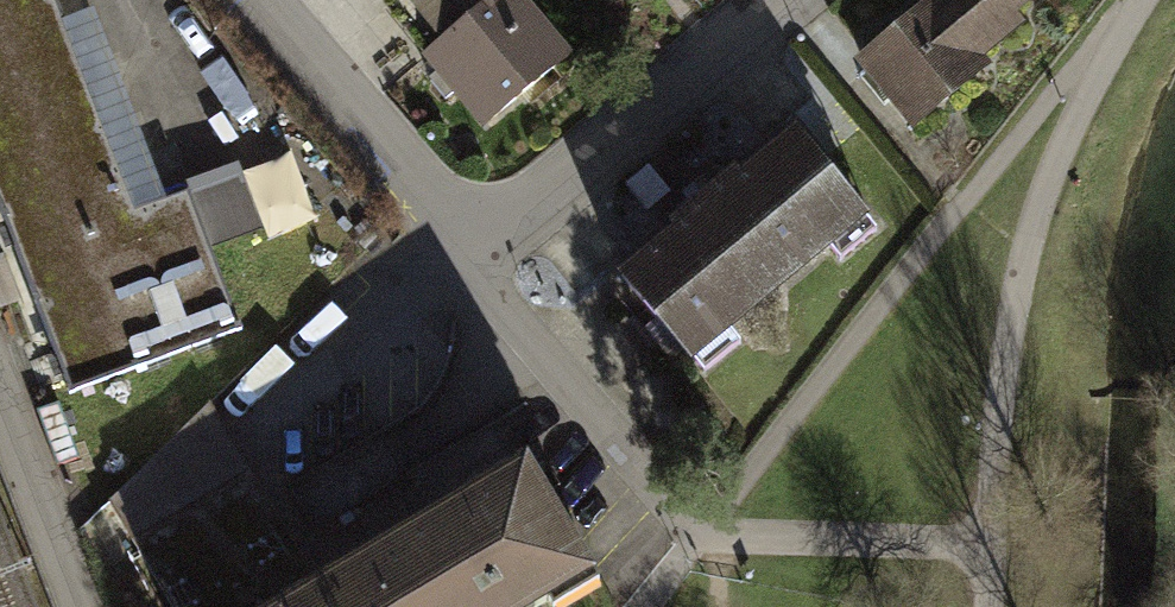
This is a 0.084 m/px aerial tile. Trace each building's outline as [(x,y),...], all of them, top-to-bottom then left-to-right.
[(68,389),(239,325),(209,247),(185,185),(134,205),(56,0),(0,0),(0,211),(68,389)] [(491,130),(577,61),(528,0),(415,0),(410,4),(398,14),(491,130)] [(858,61),(910,121),(1049,0),(927,0),(858,61)] [(613,263),(686,353),(865,209),(792,119),(714,182),(613,263)] [(240,164),(185,185),(209,247),(264,227),(240,164)] [(162,606),(247,606),(301,577),(286,550),(206,407),(103,502),(162,606)] [(593,570),(526,451),(421,509),(301,577),(247,606),(526,606),(593,570)]
